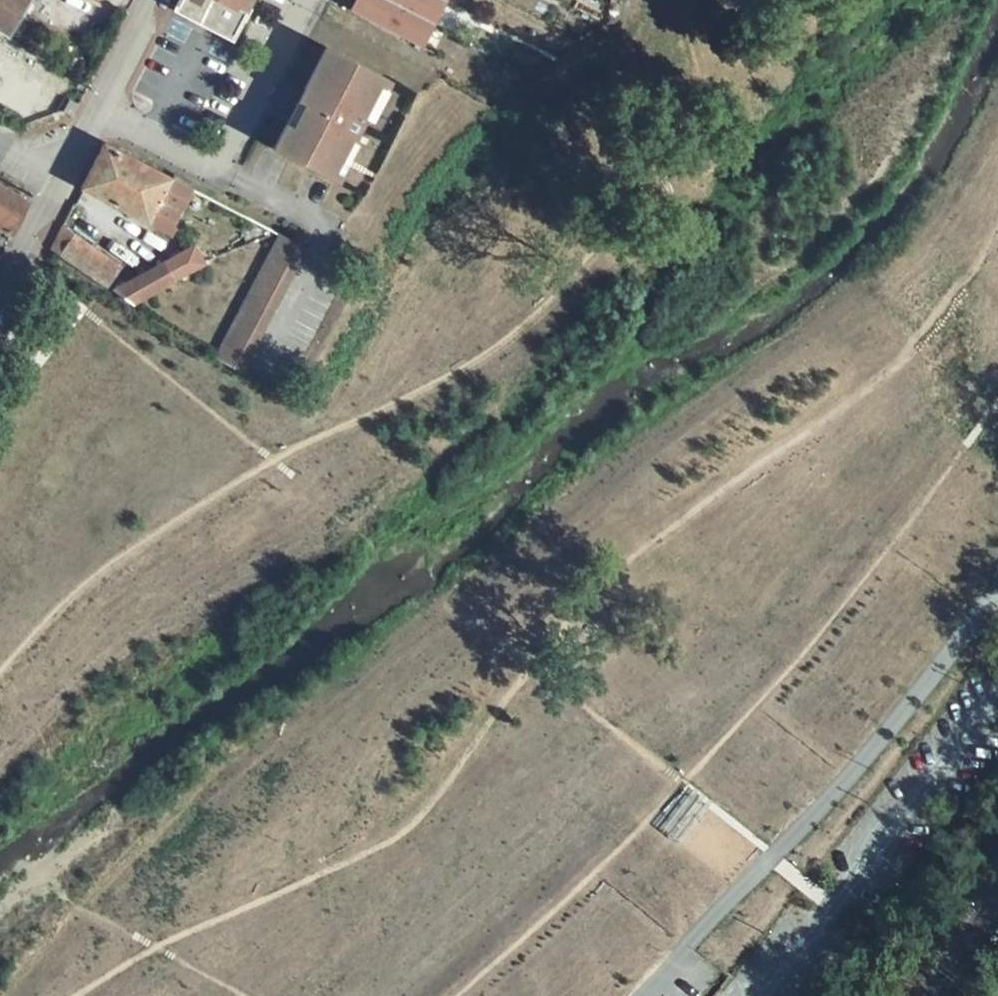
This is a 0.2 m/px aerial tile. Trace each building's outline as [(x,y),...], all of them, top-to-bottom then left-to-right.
[(8,38),(31,0),(0,0),(0,34),(8,38)] [(250,0),(179,0),(179,1),(179,2),(179,3),(180,4),(180,5),(181,5),(181,6),(182,6),(213,16),(235,28),(250,0)] [(351,10),(420,46),(433,22),(444,0),(393,0),(392,2),(387,12),(363,0),(356,0),(351,10)] [(389,0),(363,0),(387,12),(392,2),(389,0)] [(389,80),(327,48),(299,101),(306,104),(293,128),(287,125),(274,149),(336,182),(340,175),(333,172),(352,137),(354,138),(363,120),(361,119),(379,84),(386,87),(389,80)] [(80,80),(75,89),(85,93),(89,86),(80,80)] [(386,87),(379,84),(361,119),(363,120),(367,123),(386,87)] [(71,101),(65,112),(71,115),(77,105),(71,101)] [(306,104),(299,101),(287,125),(293,128),(306,104)] [(354,138),(352,137),(333,172),(340,175),(358,141),(354,138)] [(188,186),(105,144),(81,188),(165,231),(188,186)] [(0,185),(0,228),(11,235),(28,202),(0,185)] [(51,249),(60,255),(107,288),(123,266),(75,234),(63,225),(51,249)] [(305,248),(279,234),(214,358),(240,373),(305,248)] [(164,264),(112,291),(133,306),(176,282),(164,264)] [(687,790),(657,823),(678,841),(707,808),(687,790)]
